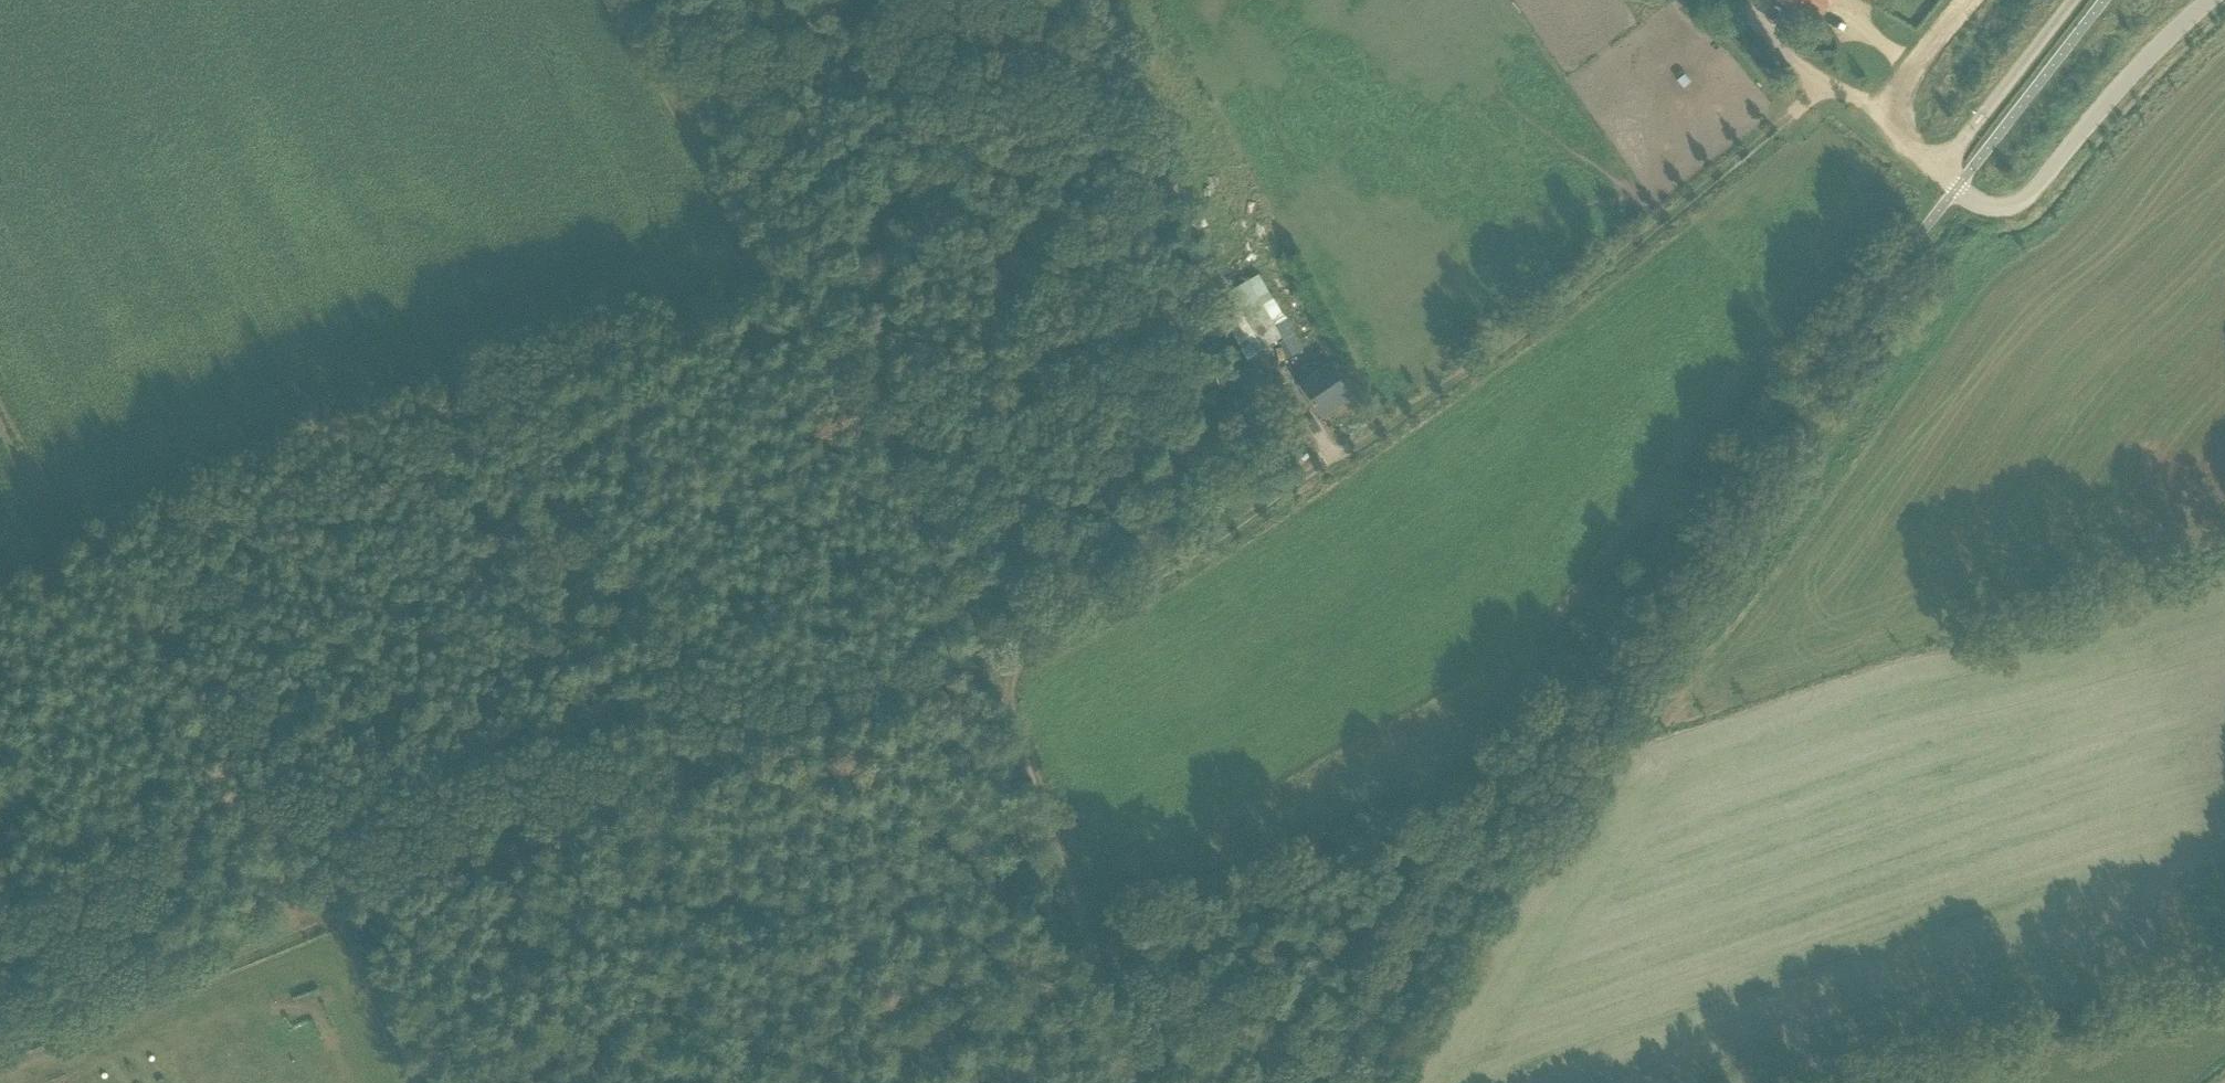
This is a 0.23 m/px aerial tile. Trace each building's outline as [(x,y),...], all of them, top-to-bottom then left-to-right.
[(1701,9),(1714,0),(1694,0),(1701,9)] [(1818,25),(1832,0),(1774,0),(1818,25)] [(1223,323),(1245,359),(1291,331),(1258,276),(1218,300),(1230,319),(1223,323)] [(1327,365),(1297,384),(1320,417),(1349,397),(1330,370),(1327,365)]
